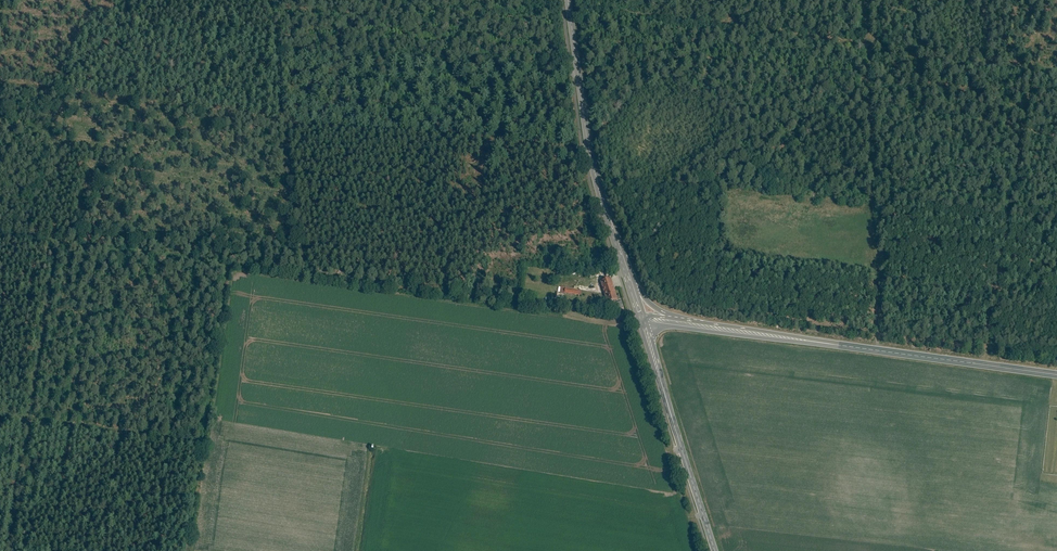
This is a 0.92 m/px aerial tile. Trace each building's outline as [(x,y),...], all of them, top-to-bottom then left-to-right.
[(618,300),(611,279),(600,283),(607,304),(618,300)]
